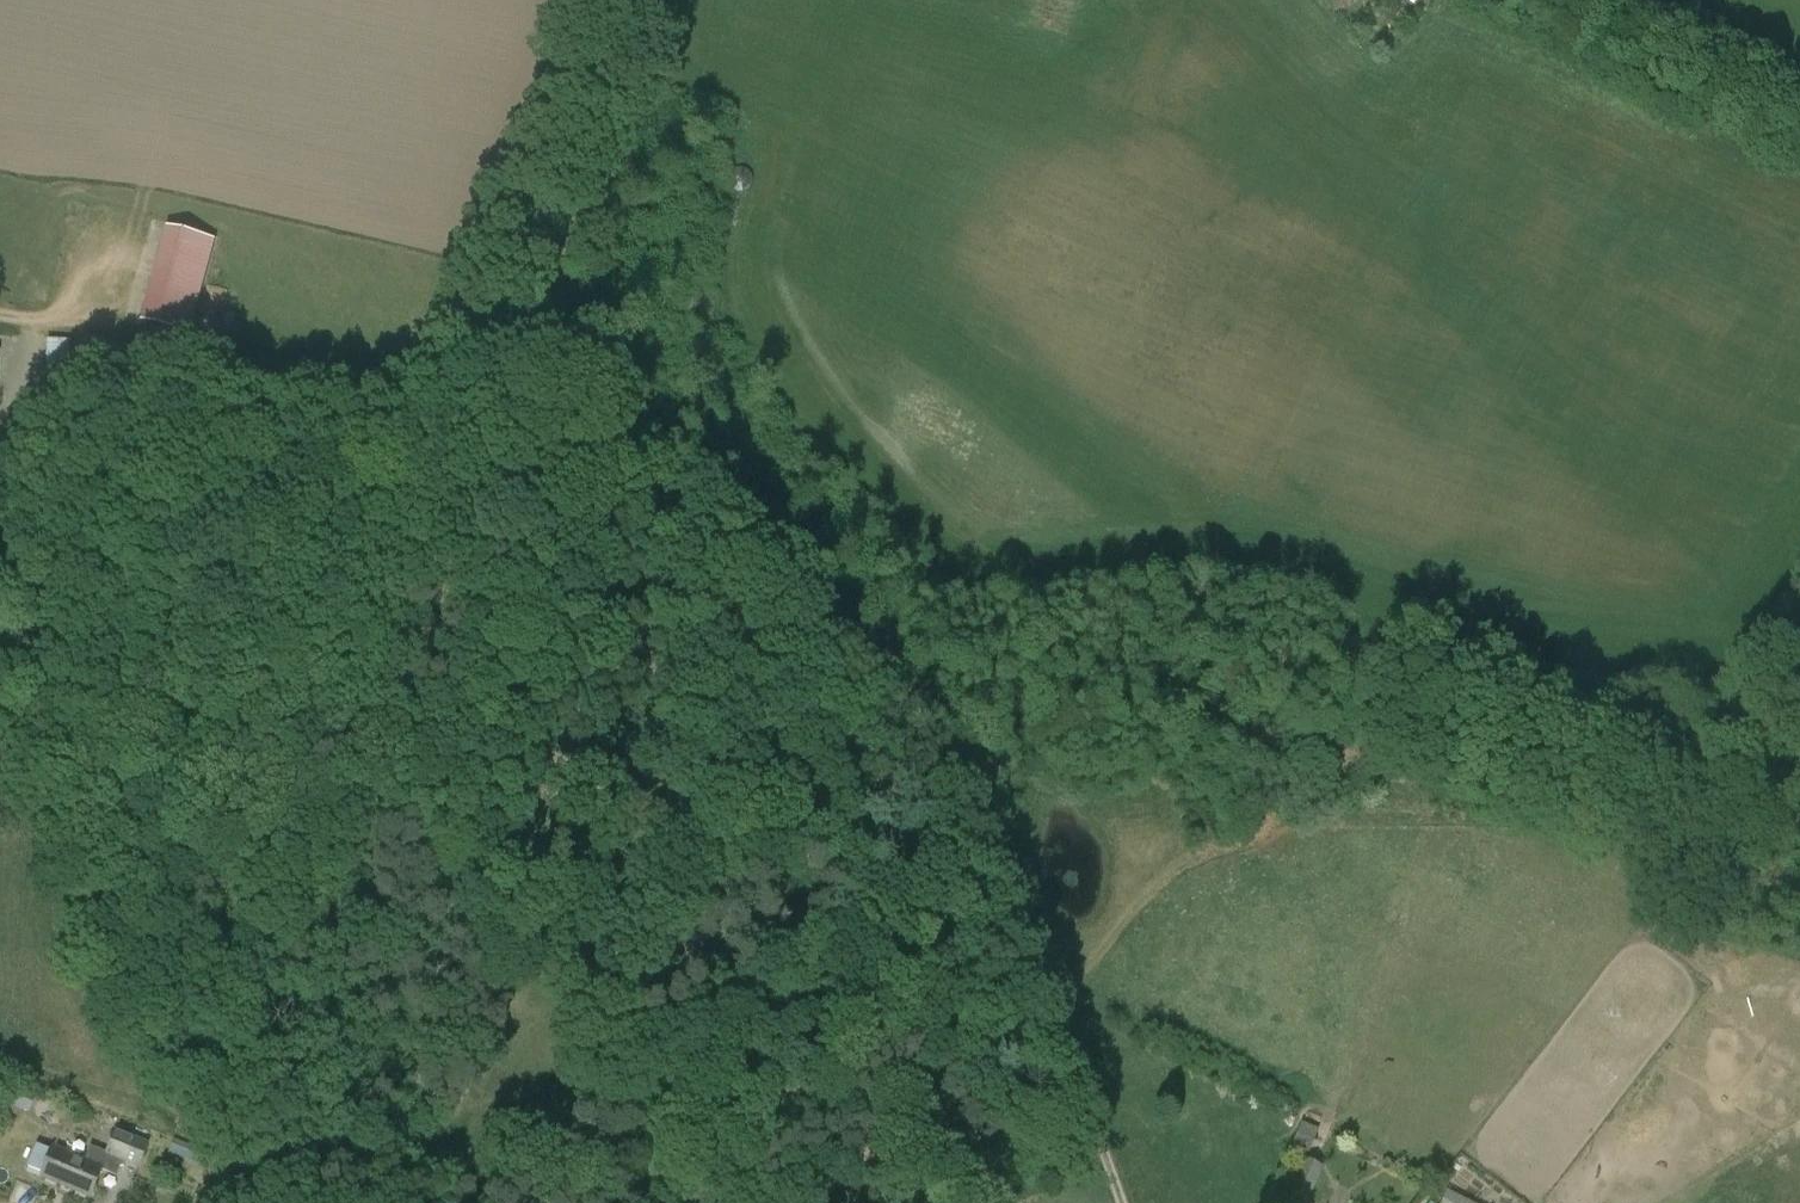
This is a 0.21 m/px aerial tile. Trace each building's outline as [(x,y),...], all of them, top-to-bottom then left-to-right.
[(210,244),(164,231),(139,324),(185,336),(210,244)] [(9,1108),(16,1089),(7,1085),(0,1103),(0,1104),(9,1108)] [(1293,1140),(1309,1147),(1319,1125),(1303,1118),(1293,1140)] [(139,1170),(150,1143),(116,1129),(104,1156),(139,1170)] [(173,1139),(168,1153),(184,1159),(189,1146),(173,1139)] [(37,1145),(27,1168),(42,1175),(41,1177),(89,1198),(101,1169),(53,1149),(52,1151),(37,1145)] [(1302,1162),(1289,1190),(1306,1198),(1320,1170),(1302,1162)] [(233,1194),(219,1188),(212,1202),(229,1202),(233,1194)]
